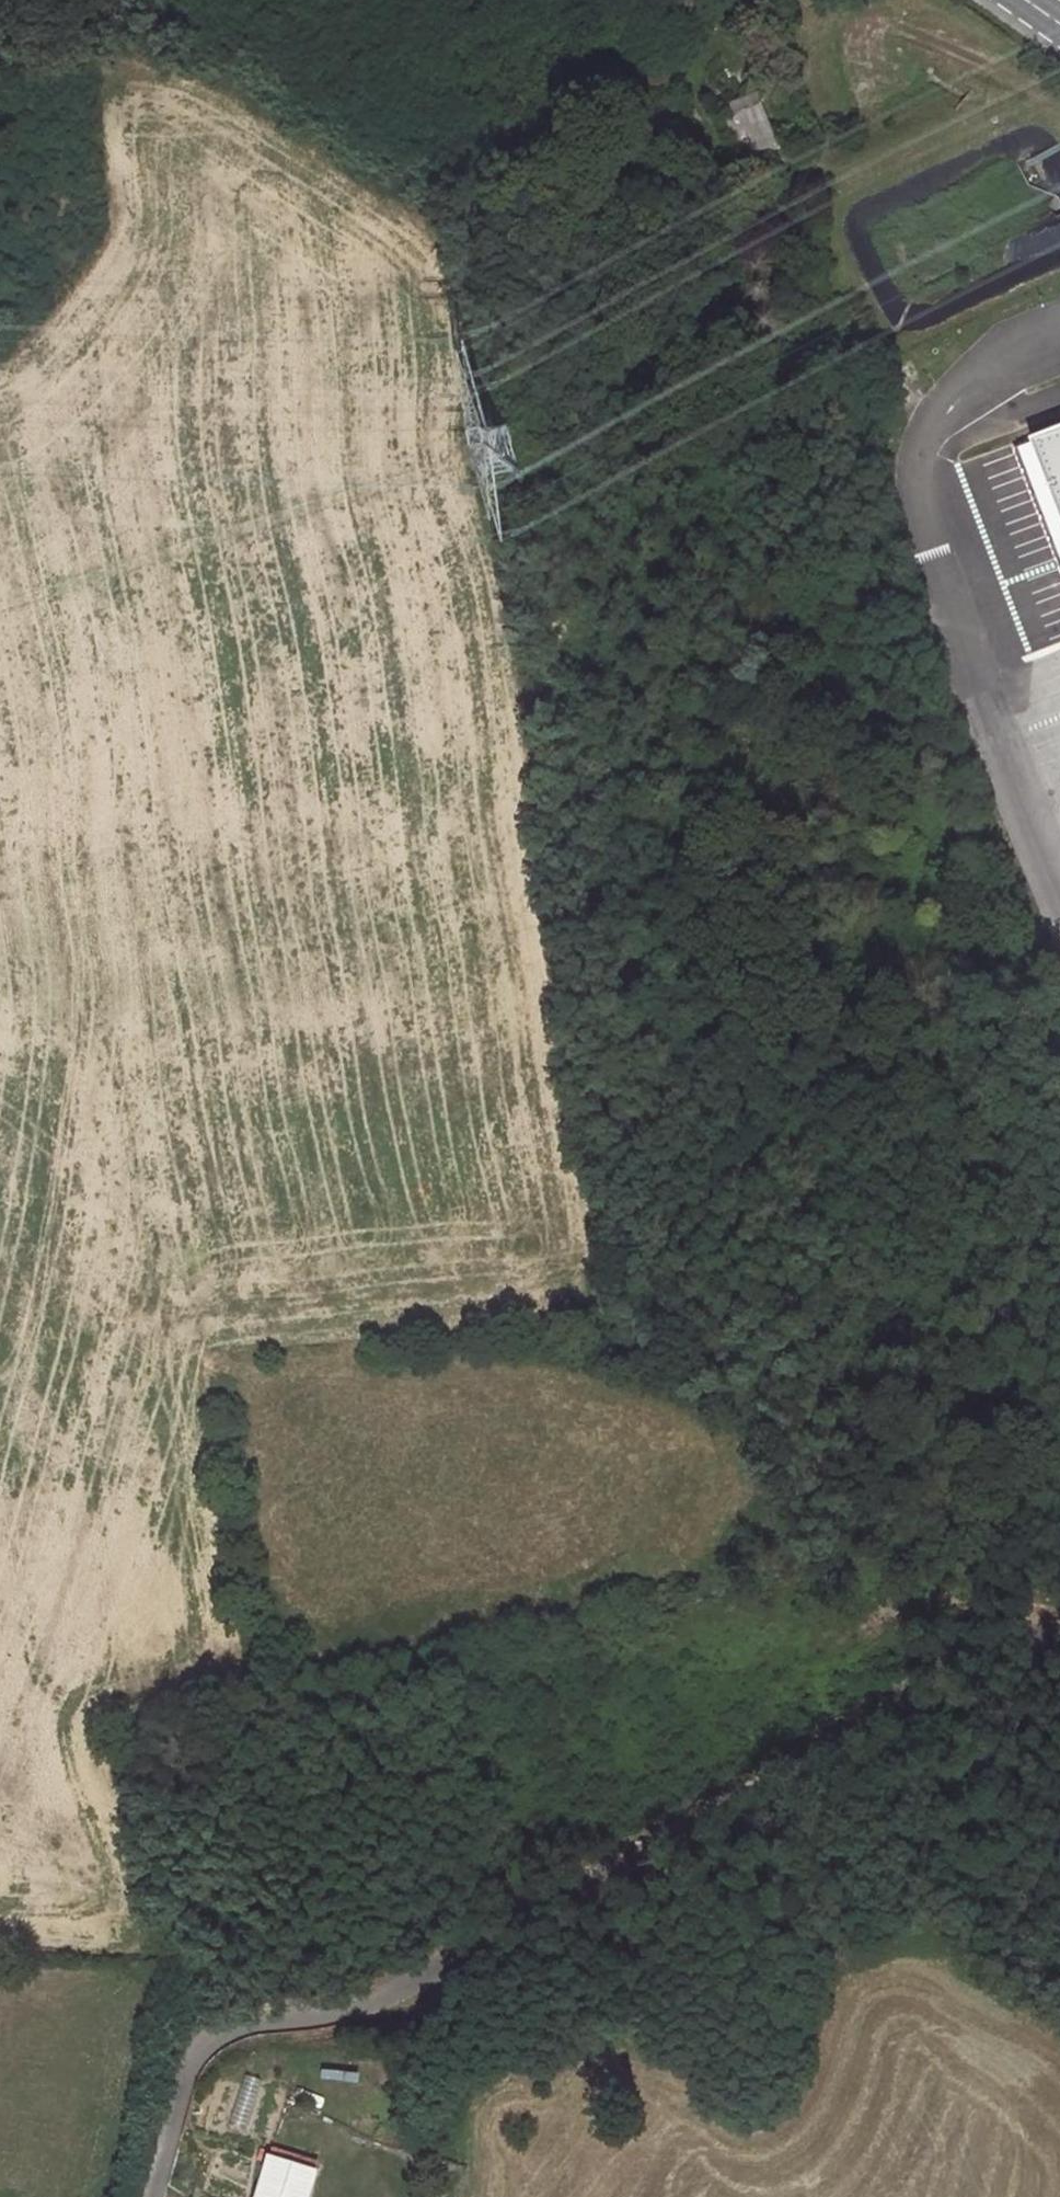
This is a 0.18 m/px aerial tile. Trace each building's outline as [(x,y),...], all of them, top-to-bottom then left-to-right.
[(759,95),(743,101),(745,106),(747,110),(763,104),(759,95)] [(738,119),(735,110),(745,106),(743,101),(723,109),(728,123),(738,119)] [(738,119),(728,123),(743,160),(780,146),(763,104),(747,110),(745,106),(735,110),(738,119)] [(358,2081),(359,2076),(326,2072),(326,2077),(358,2081)] [(246,2129),(261,2080),(245,2074),(229,2124),(246,2129)] [(320,2162),(273,2147),(270,2157),(317,2171),(320,2162)] [(317,2171),(270,2157),(258,2196),(309,2196),(317,2171)]
